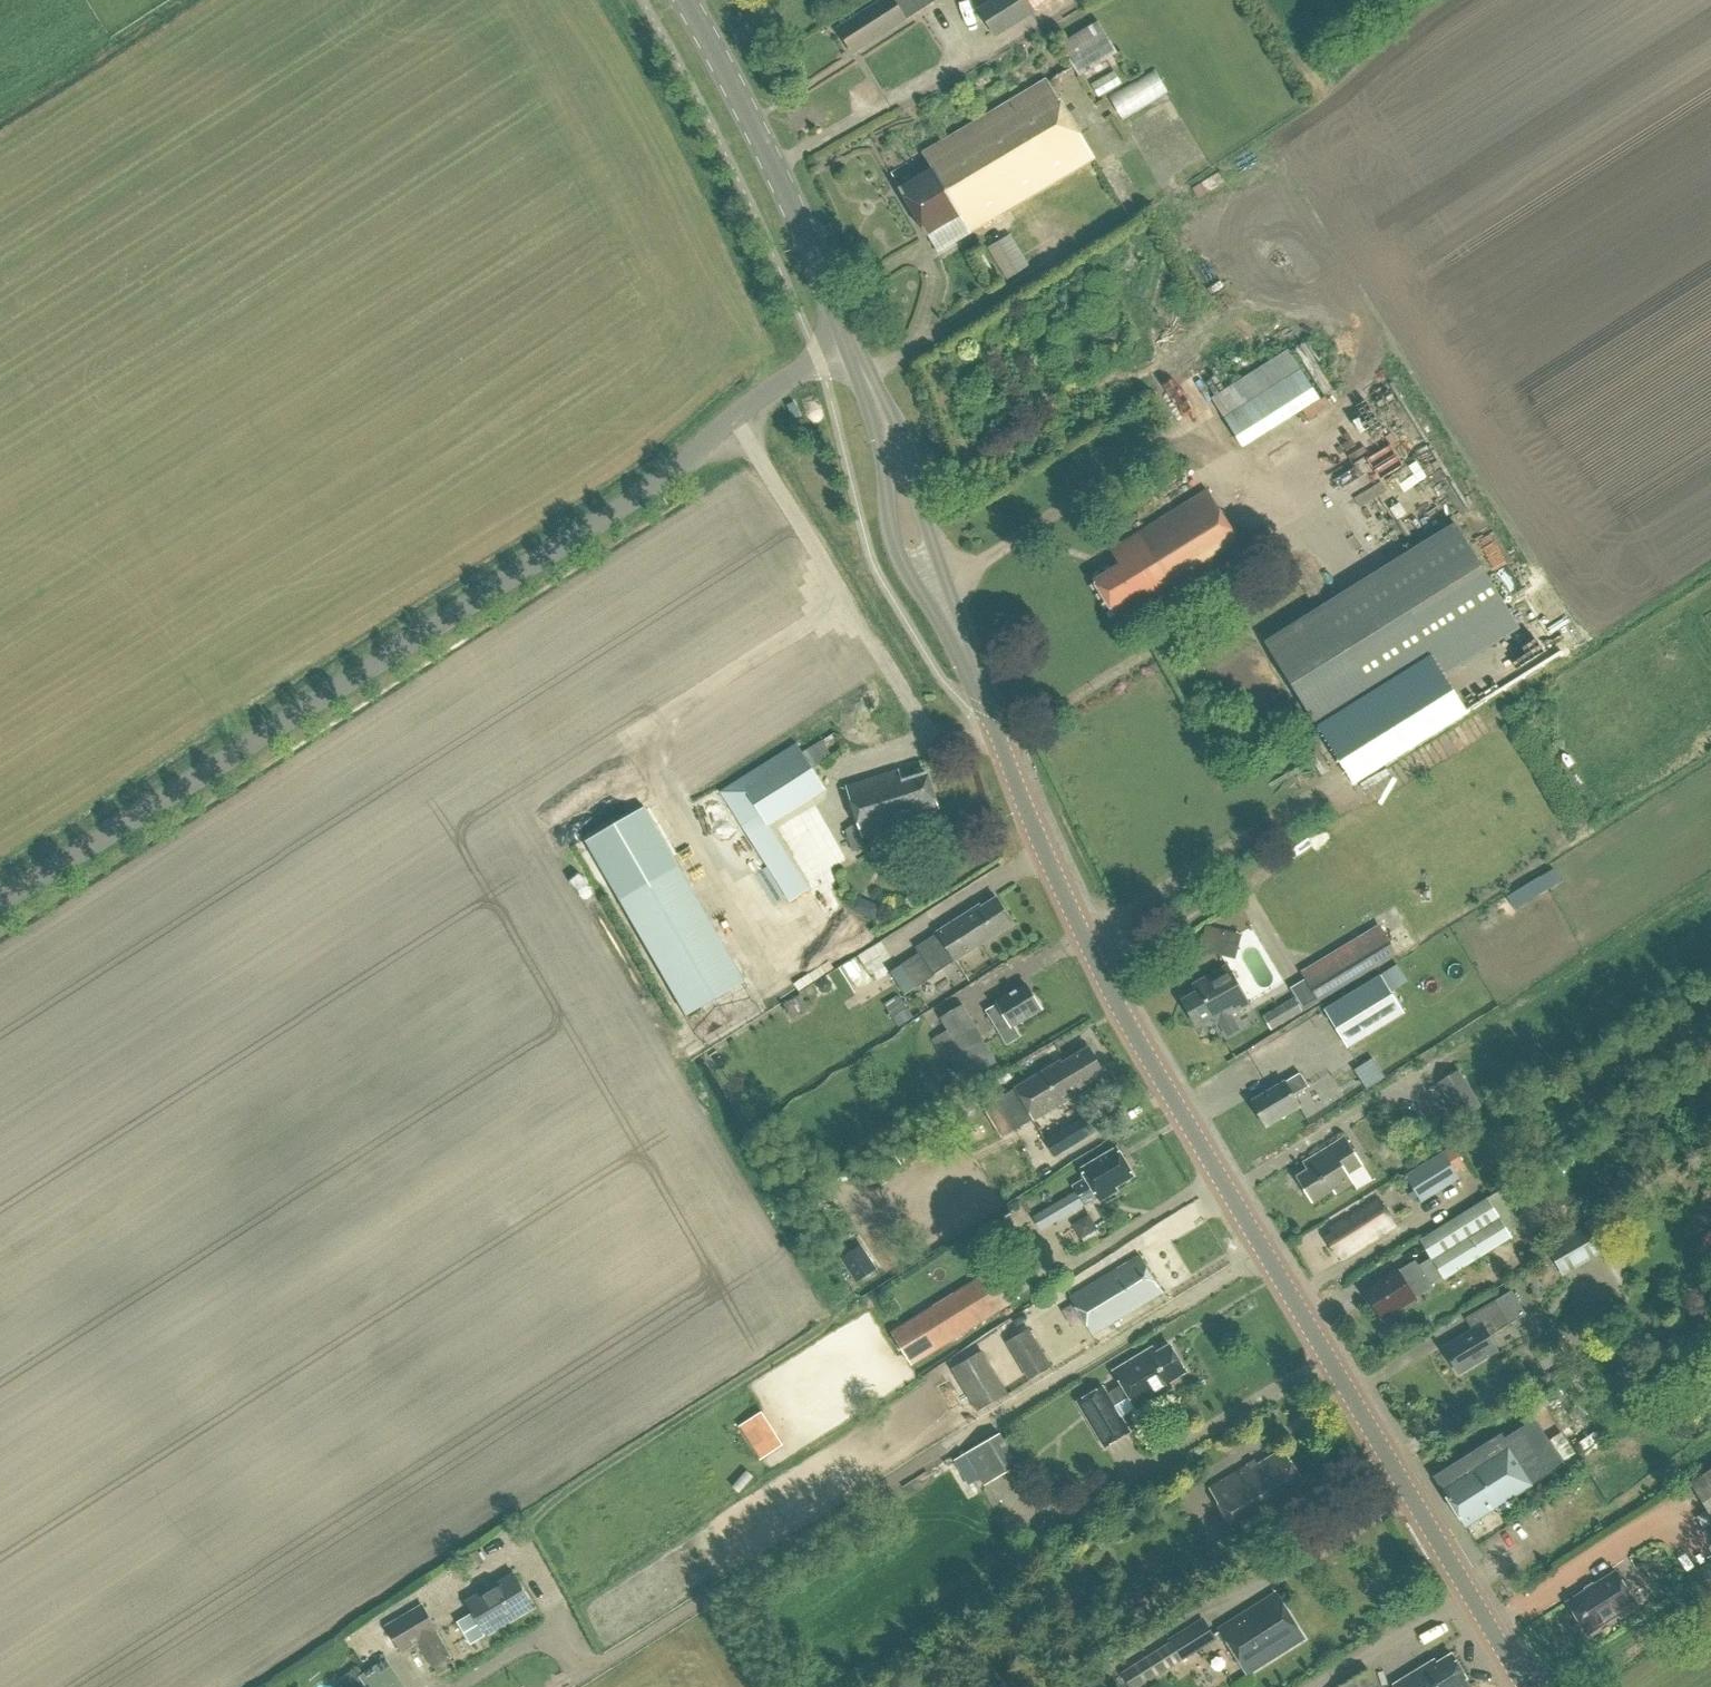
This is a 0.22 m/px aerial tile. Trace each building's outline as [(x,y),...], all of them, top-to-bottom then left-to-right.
[(883,35),(933,4),(931,0),(884,0),(883,1),(868,10),(868,11),(838,30),(853,54),(883,35)] [(1036,11),(1033,5),(1029,0),(989,0),(978,7),(996,36),(1036,11)] [(1078,76),(1117,53),(1099,23),(1060,46),(1078,76)] [(1110,97),(1124,119),(1171,90),(1157,68),(1110,97)] [(1117,70),(1094,82),(1101,96),(1124,83),(1117,70)] [(926,237),(937,254),(969,234),(1094,159),(1047,80),(922,154),(931,171),(899,191),(926,237)] [(990,247),(1010,278),(1033,264),(1014,233),(990,247)] [(1248,448),(1328,400),(1296,347),(1216,394),(1248,448)] [(1160,604),(1244,552),(1207,491),(1109,550),(1118,565),(1092,581),(1115,619),(1135,607),(1137,611),(1157,599),(1160,604)] [(1462,521),(1265,644),(1318,729),(1515,606),(1462,521)] [(810,888),(769,824),(812,797),(810,794),(823,786),(797,744),(720,793),(741,826),(789,901),(810,888)] [(902,781),(898,770),(845,787),(862,838),(919,820),(917,815),(937,809),(926,774),(902,781)] [(587,842),(615,889),(621,899),(688,1016),(746,982),(679,866),(672,855),(645,808),(587,842)] [(1556,867),(1507,894),(1515,909),(1565,882),(1556,867)] [(881,907),(857,896),(851,910),(875,921),(881,907)] [(1013,924),(996,897),(981,907),(979,904),(912,947),(916,954),(895,967),(909,989),(1013,924)] [(1226,957),(1232,932),(1206,926),(1199,950),(1226,957)] [(1307,980),(1320,1000),(1397,953),(1385,933),(1307,980)] [(873,976),(893,964),(880,943),(860,955),(873,976)] [(1239,1028),(1231,1014),(1249,1004),(1226,965),(1194,984),(1198,991),(1182,1001),(1197,1027),(1214,1017),(1217,1022),(1218,1022),(1227,1036),(1239,1028)] [(1392,993),(1382,976),(1325,1010),(1348,1048),(1405,1014),(1392,993)] [(1006,1046),(1020,1037),(1013,1025),(1040,1009),(1026,985),(996,1002),(997,1003),(985,1010),(1006,1046)] [(1272,1029),(1303,1010),(1295,996),(1263,1015),(1272,1029)] [(960,1052),(984,1038),(963,1003),(940,1017),(948,1030),(933,1039),(941,1053),(956,1044),(960,1052)] [(892,1018),(898,1027),(913,1017),(907,1008),(892,1018)] [(1014,1088),(1014,1090),(1032,1119),(1033,1120),(1075,1095),(1073,1093),(1105,1074),(1088,1047),(1057,1065),(1056,1063),(1014,1088)] [(1374,1059),(1354,1071),(1365,1090),(1385,1078),(1374,1059)] [(1460,1119),(1480,1107),(1457,1071),(1438,1082),(1460,1119)] [(1305,1087),(1297,1073),(1251,1101),(1266,1127),(1299,1107),(1292,1095),(1305,1087)] [(1012,1131),(1032,1119),(1014,1090),(994,1102),(1012,1131)] [(1335,1193),(1352,1183),(1346,1174),(1361,1165),(1344,1137),(1303,1163),(1308,1170),(1296,1177),(1312,1202),(1332,1189),(1335,1193)] [(1422,1201),(1460,1177),(1457,1171),(1466,1165),(1453,1145),(1405,1174),(1422,1201)] [(1099,1200),(1116,1190),(1114,1187),(1133,1176),(1117,1148),(1081,1168),(1084,1173),(1081,1175),(1083,1179),(1072,1185),(1076,1192),(1034,1217),(1041,1229),(1083,1204),(1084,1206),(1098,1198),(1099,1200)] [(1431,1257),(1442,1276),(1444,1278),(1510,1237),(1506,1231),(1530,1216),(1509,1184),(1420,1240),(1431,1257)] [(1346,1255),(1394,1224),(1377,1198),(1329,1228),(1332,1233),(1324,1238),(1336,1255),(1343,1251),(1346,1255)] [(1089,1216),(1073,1225),(1082,1239),(1097,1230),(1089,1216)] [(1563,1275),(1603,1252),(1587,1224),(1547,1247),(1563,1275)] [(1162,1292),(1147,1268),(1138,1253),(1112,1269),(1068,1296),(1092,1335),(1162,1292)] [(867,1255),(847,1267),(857,1282),(876,1269),(867,1255)] [(1429,1284),(1442,1276),(1431,1257),(1418,1265),(1415,1260),(1365,1292),(1381,1319),(1432,1288),(1429,1284)] [(912,1365),(1020,1297),(998,1264),(891,1331),(912,1365)] [(1458,1374),(1497,1351),(1488,1336),(1525,1314),(1511,1291),(1465,1319),(1471,1330),(1442,1347),(1458,1374)] [(1029,1379),(1052,1366),(1029,1328),(1007,1341),(1029,1379)] [(1184,1371),(1169,1344),(1154,1353),(1151,1347),(1113,1370),(1121,1384),(1106,1393),(1102,1386),(1075,1402),(1103,1448),(1129,1432),(1113,1406),(1129,1397),(1135,1408),(1170,1387),(1167,1381),(1184,1371)] [(977,1412),(1009,1393),(983,1349),(951,1368),(977,1412)] [(762,1413),(740,1427),(760,1459),(782,1445),(762,1413)] [(1466,1527),(1467,1526),(1564,1465),(1535,1418),(1504,1439),(1501,1435),(1461,1461),(1436,1477),(1443,1489),(1442,1489),(1466,1527)] [(985,1484),(1019,1464),(1000,1432),(966,1452),(985,1484)] [(1305,1483),(1284,1449),(1258,1464),(1256,1461),(1209,1488),(1242,1543),(1307,1504),(1297,1488),(1305,1483)] [(1689,1483),(1710,1518),(1710,1468),(1689,1483)] [(1619,1617),(1636,1607),(1635,1604),(1615,1572),(1566,1602),(1586,1634),(1618,1615),(1619,1617)] [(459,1622),(471,1643),(532,1606),(512,1573),(466,1600),(474,1613),(459,1622)] [(1247,1673),(1302,1638),(1274,1593),(1219,1627),(1247,1673)] [(451,1656),(436,1630),(437,1630),(422,1604),(386,1625),(401,1651),(418,1641),(433,1667),(451,1656)] [(1182,1659),(1217,1638),(1203,1616),(1118,1669),(1130,1686),(1138,1686),(1182,1659)] [(1471,1686),(1452,1655),(1437,1664),(1435,1661),(1395,1685),(1396,1686),(1471,1686)] [(387,1657),(361,1675),(369,1686),(407,1686),(387,1657)] [(1366,1670),(1338,1686),(1376,1686),(1366,1670)]
